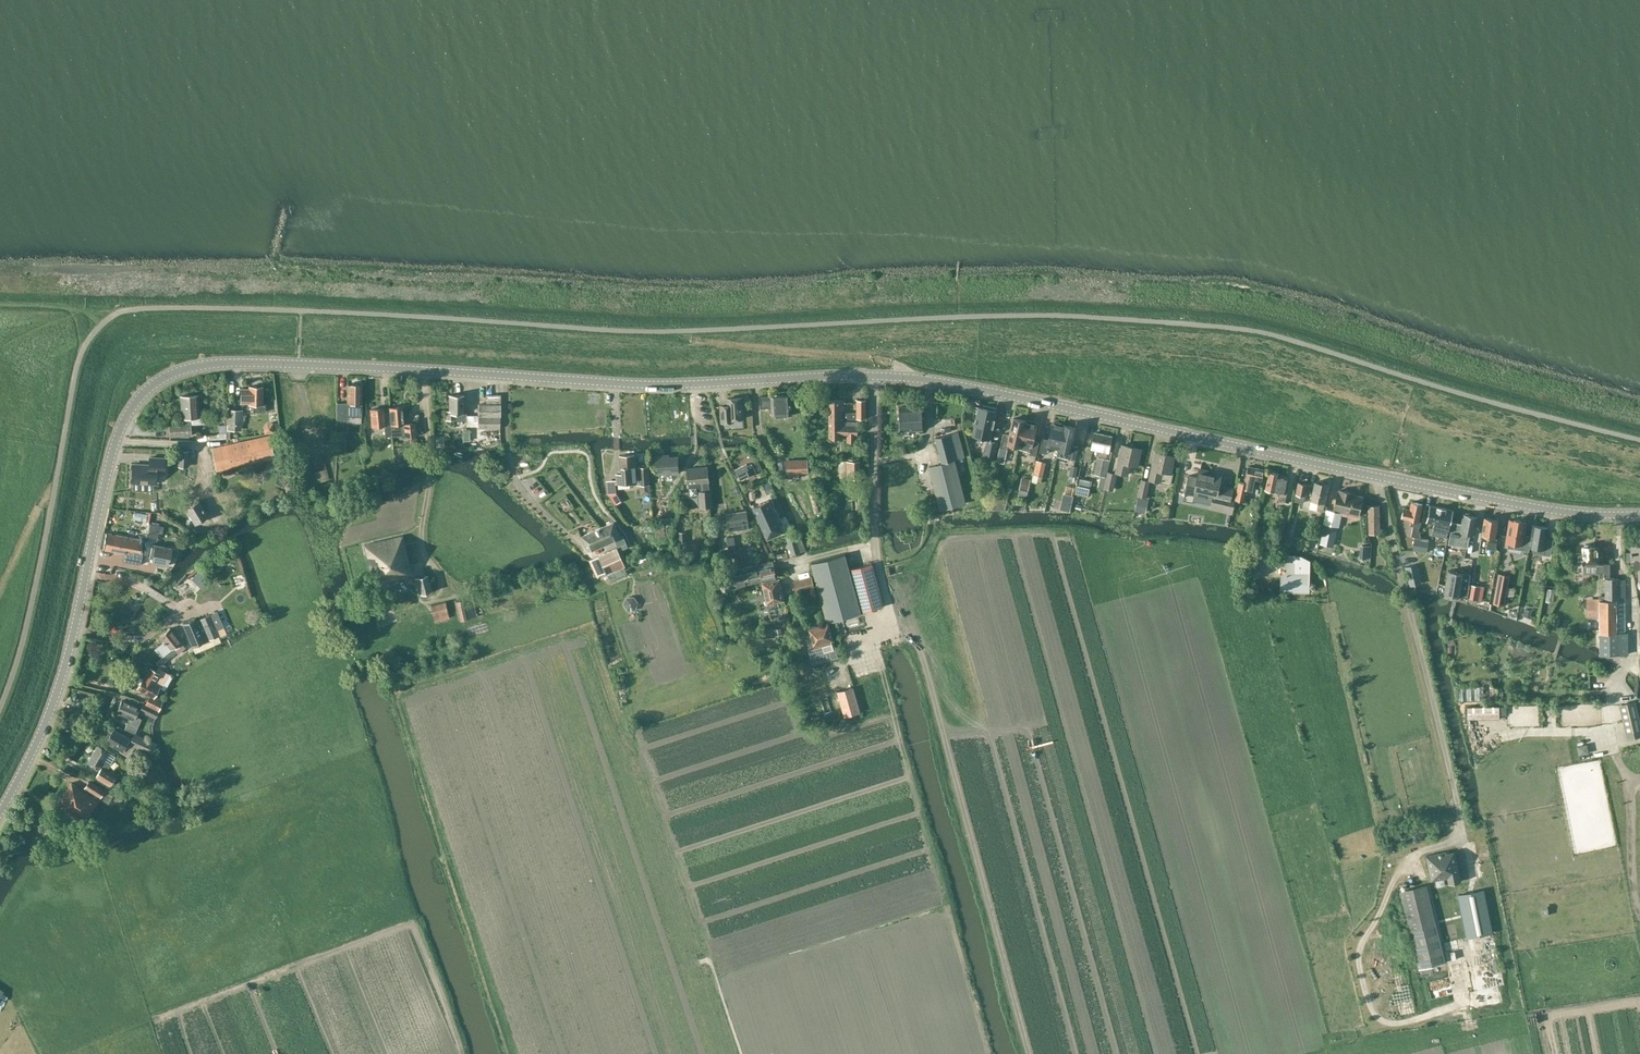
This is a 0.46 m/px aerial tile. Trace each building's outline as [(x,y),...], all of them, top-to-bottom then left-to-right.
[(362,384),(347,384),(347,403),(336,403),(336,419),(347,419),(348,416),(361,417),(362,384)] [(249,403),(249,404),(253,404),(253,412),(265,412),(265,404),(262,404),(262,387),(249,386),(249,389),(241,388),(240,402),(249,403)] [(192,435),(191,424),(190,418),(199,417),(197,395),(180,396),(182,425),(169,426),(170,437),(192,435)] [(463,419),(463,395),(449,395),(449,411),(446,411),(446,419),(463,419)] [(478,426),(478,428),(484,428),(500,428),(500,395),(486,395),(486,404),(478,404),(478,426)] [(791,395),(760,396),(761,408),(772,407),(772,417),(792,415),(791,395)] [(729,419),(743,418),(742,398),(727,399),(728,405),(720,406),(721,422),(729,422),(729,419)] [(843,400),(829,400),(829,420),(843,421),(843,419),(857,419),(865,418),(865,402),(866,402),(866,400),(857,400),(857,402),(857,412),(847,413),(846,409),(843,409),(843,403),(845,403),(845,400),(843,400)] [(990,439),(996,411),(995,411),(996,408),(983,405),(983,408),(979,407),(972,435),(990,439)] [(900,430),(922,430),(921,406),(899,407),(900,430)] [(389,408),(391,436),(405,435),(405,437),(416,436),(415,422),(403,423),(402,407),(389,408)] [(385,437),(391,436),(389,408),(370,410),(371,427),(384,426),(385,437)] [(227,425),(227,430),(241,430),(241,425),(242,425),(242,410),(227,410),(227,425)] [(1018,449),(1019,449),(1025,421),(1014,418),(1010,435),(1003,434),(1000,448),(1007,449),(1008,444),(1019,447),(1018,449)] [(843,421),(829,420),(829,439),(840,439),(841,435),(847,435),(847,442),(854,442),(854,436),(857,436),(857,422),(843,422),(843,421)] [(1025,421),(1019,449),(1030,451),(1029,454),(1036,456),(1039,442),(1033,440),(1036,425),(1036,422),(1028,421),(1027,423),(1025,422),(1026,421),(1025,421)] [(1048,446),(1058,448),(1063,426),(1061,426),(1062,424),(1053,422),(1053,424),(1052,424),(1049,440),(1042,438),(1039,452),(1046,454),(1048,446)] [(270,425),(260,426),(261,435),(271,434),(270,425)] [(1064,425),(1063,426),(1058,448),(1058,449),(1059,449),(1057,456),(1075,460),(1078,446),(1072,445),(1076,428),(1064,425)] [(954,460),(965,457),(958,432),(935,438),(942,463),(954,460)] [(1109,452),(1112,436),(1095,433),(1091,448),(1092,448),(1097,449),(1096,455),(1102,456),(1103,450),(1109,452)] [(269,436),(212,449),(216,470),(274,457),(269,436)] [(994,456),(997,443),(988,441),(985,454),(994,456)] [(1138,466),(1141,449),(1122,445),(1116,472),(1127,474),(1130,464),(1138,466)] [(1091,448),(1086,447),(1083,461),(1090,462),(1092,452),(1091,452),(1092,448),(1091,448)] [(1171,473),(1175,457),(1155,452),(1149,479),(1161,482),(1163,471),(1171,473)] [(1095,474),(1095,477),(1100,478),(1098,488),(1103,489),(1106,477),(1110,456),(1103,454),(1102,458),(1099,457),(1095,474)] [(631,481),(631,473),(636,473),(634,455),(620,456),(622,474),(618,475),(618,482),(631,481)] [(657,474),(679,473),(678,457),(664,457),(664,455),(656,455),(657,474)] [(156,472),(164,472),(165,458),(149,457),(149,465),(132,464),(132,469),(129,471),(129,476),(131,478),(131,482),(155,483),(156,472)] [(799,472),(808,472),(808,460),(786,461),(786,473),(788,473),(789,478),(799,477),(799,472)] [(955,460),(929,467),(940,509),(966,503),(955,460)] [(1042,476),(1045,463),(1036,461),(1033,474),(1042,476)] [(752,464),(750,466),(748,467),(747,464),(734,470),(739,480),(756,472),(752,464)] [(1016,464),(1012,475),(1018,476),(1021,466),(1016,464)] [(1261,484),(1264,470),(1248,466),(1244,483),(1243,488),(1247,489),(1252,490),(1254,483),(1261,484)] [(640,485),(650,484),(648,467),(639,468),(640,485)] [(687,469),(688,483),(689,496),(699,495),(700,507),(713,506),(711,490),(710,490),(708,467),(687,469)] [(1232,514),(1232,512),(1234,501),(1229,500),(1232,489),(1218,486),(1220,476),(1199,471),(1198,478),(1188,476),(1185,493),(1195,495),(1196,489),(1211,492),(1209,498),(1213,499),(1210,509),(1232,514)] [(1279,493),(1278,500),(1285,502),(1287,490),(1286,489),(1288,478),(1278,475),(1279,473),(1269,471),(1265,489),(1279,493)] [(1113,489),(1116,474),(1109,473),(1105,488),(1113,489)] [(1079,479),(1078,486),(1077,485),(1075,494),(1088,496),(1090,488),(1091,488),(1092,481),(1079,479)] [(606,481),(607,494),(618,493),(616,480),(606,481)] [(1021,480),(1019,492),(1028,494),(1030,481),(1021,480)] [(1146,497),(1149,482),(1142,480),(1138,495),(1146,497)] [(769,481),(763,484),(768,494),(774,491),(769,481)] [(1244,483),(1239,481),(1235,500),(1244,502),(1247,489),(1243,488),(1244,483)] [(1298,482),(1296,494),(1294,502),(1303,503),(1304,496),(1307,484),(1298,482)] [(1315,482),(1311,500),(1309,508),(1317,510),(1323,511),(1325,502),(1324,502),(1328,485),(1315,482)] [(1334,510),(1335,510),(1358,515),(1362,497),(1353,495),(1353,493),(1339,490),(1339,492),(1338,492),(1334,510)] [(202,520),(207,516),(198,500),(185,508),(200,532),(207,528),(202,520)] [(767,539),(780,534),(783,532),(769,501),(753,508),(767,539)] [(1420,527),(1421,522),(1419,521),(1423,504),(1412,502),(1410,510),(1404,508),(1402,518),(1412,520),(1410,525),(1413,526),(1411,536),(1421,538),(1420,531),(1418,531),(1419,527),(1420,527)] [(1380,506),(1368,506),(1368,534),(1380,534),(1380,506)] [(1448,532),(1452,510),(1430,506),(1428,515),(1427,515),(1427,521),(1427,522),(1434,523),(1433,529),(1440,530),(1439,535),(1446,537),(1447,532),(1448,532)] [(1335,510),(1334,510),(1333,511),(1328,510),(1320,544),(1331,546),(1335,527),(1332,526),(1335,510)] [(729,532),(749,528),(746,511),(728,514),(729,525),(728,525),(729,532)] [(1473,535),(1477,516),(1463,514),(1460,532),(1462,533),(1460,545),(1467,547),(1469,534),(1473,535)] [(656,518),(657,541),(669,540),(669,545),(676,545),(676,539),(673,540),(672,518),(656,518)] [(1486,547),(1497,549),(1499,538),(1497,539),(1494,538),(1498,520),(1485,518),(1482,536),(1488,537),(1486,547)] [(1526,523),(1509,520),(1506,542),(1522,544),(1522,549),(1528,550),(1530,536),(1524,535),(1526,523)] [(157,537),(159,525),(148,522),(146,536),(157,537)] [(598,529),(604,544),(615,539),(618,546),(626,543),(623,536),(620,537),(613,523),(598,529)] [(1532,525),(1530,536),(1529,546),(1545,549),(1544,554),(1549,555),(1551,541),(1546,540),(1548,528),(1532,525)] [(588,551),(604,544),(598,529),(582,536),(588,551)] [(792,533),(786,536),(792,555),(800,552),(806,550),(799,532),(793,535),(792,533)] [(140,551),(142,540),(106,533),(103,549),(124,553),(123,560),(139,562),(141,551),(140,551)] [(389,585),(388,581),(411,575),(402,536),(364,545),(374,588),(389,585)] [(1414,539),(1412,550),(1427,552),(1428,541),(1414,539)] [(168,566),(171,548),(152,545),(150,558),(152,558),(151,562),(168,566)] [(1583,561),(1583,564),(1583,573),(1605,573),(1605,565),(1605,564),(1601,564),(1601,552),(1599,553),(1599,548),(1593,548),(1593,546),(1583,546),(1583,552),(1576,553),(1576,561),(1583,561)] [(1638,586),(1639,587),(1639,588),(1639,547),(1632,547),(1632,559),(1631,559),(1631,569),(1639,569),(1639,580),(1638,583),(1638,586)] [(617,548),(599,556),(609,581),(627,574),(624,568),(625,566),(617,548)] [(862,612),(883,606),(872,563),(849,570),(845,554),(811,563),(827,622),(862,613),(862,612)] [(1282,554),(1280,592),(1309,593),(1310,561),(1301,557),(1282,554)] [(758,564),(762,580),(776,577),(773,561),(758,564)] [(749,583),(762,580),(758,564),(746,567),(749,583)] [(736,586),(749,583),(746,567),(732,570),(734,579),(728,580),(728,579),(720,581),(722,590),(736,587),(736,586)] [(1444,594),(1468,598),(1470,584),(1468,584),(1470,574),(1464,573),(1447,571),(1444,594)] [(1510,575),(1499,573),(1493,603),(1504,605),(1506,596),(1507,587),(1510,575)] [(419,594),(431,591),(427,575),(415,578),(419,594)] [(796,592),(815,587),(812,576),(793,581),(796,592)] [(1628,654),(1627,633),(1625,633),(1624,578),(1605,578),(1605,595),(1599,596),(1600,655),(1619,655),(1628,654)] [(767,604),(784,601),(779,579),(762,583),(767,604)] [(1470,584),(1468,598),(1478,599),(1480,586),(1470,584)] [(472,597),(464,599),(468,618),(476,616),(472,597)] [(468,618),(464,599),(454,601),(458,620),(468,618)] [(634,599),(624,599),(625,613),(634,613),(634,599)] [(1586,620),(1599,620),(1599,601),(1586,601),(1586,620)] [(435,621),(449,617),(445,602),(431,605),(435,621)] [(194,618),(182,623),(187,635),(190,642),(192,646),(205,641),(202,635),(217,629),(210,611),(194,618)] [(817,645),(833,640),(829,624),(809,629),(814,646),(808,647),(811,656),(819,654),(817,645)] [(185,647),(190,642),(187,635),(180,641),(169,628),(160,636),(164,641),(154,649),(161,657),(173,648),(177,653),(185,647)] [(626,652),(633,651),(631,641),(624,643),(626,652)] [(860,663),(854,665),(858,676),(864,674),(860,663)] [(143,703),(158,711),(157,710),(161,704),(160,704),(161,701),(153,697),(159,687),(161,688),(168,674),(158,668),(156,671),(150,668),(144,678),(143,678),(143,679),(139,677),(136,682),(140,684),(137,688),(153,697),(152,699),(148,697),(145,704),(143,703)] [(803,681),(807,680),(804,670),(790,674),(794,687),(804,685),(803,681)] [(858,712),(851,686),(835,690),(842,716),(858,712)] [(125,729),(134,734),(137,727),(141,719),(135,716),(138,708),(122,700),(116,711),(129,717),(127,722),(125,729)] [(1621,705),(1629,738),(1639,735),(1639,724),(1635,702),(1621,705)] [(154,718),(158,711),(143,703),(139,711),(154,718)] [(113,729),(106,741),(122,750),(121,752),(128,757),(134,746),(146,752),(147,751),(152,753),(156,744),(134,734),(132,739),(129,738),(113,729)] [(97,745),(87,762),(100,769),(95,777),(108,785),(109,786),(116,775),(107,770),(114,756),(107,752),(108,751),(97,745)] [(88,781),(82,790),(71,783),(56,806),(83,824),(99,798),(108,803),(111,798),(103,793),(104,791),(88,781)] [(1444,851),(1425,855),(1431,880),(1447,877),(1449,883),(1460,881),(1454,850),(1444,852),(1444,851)] [(1399,891),(1409,930),(1436,924),(1426,884),(1399,891)] [(1458,895),(1466,937),(1479,935),(1492,932),(1483,890),(1471,892),(1458,895)] [(1436,924),(1409,930),(1419,968),(1445,962),(1436,924)]
